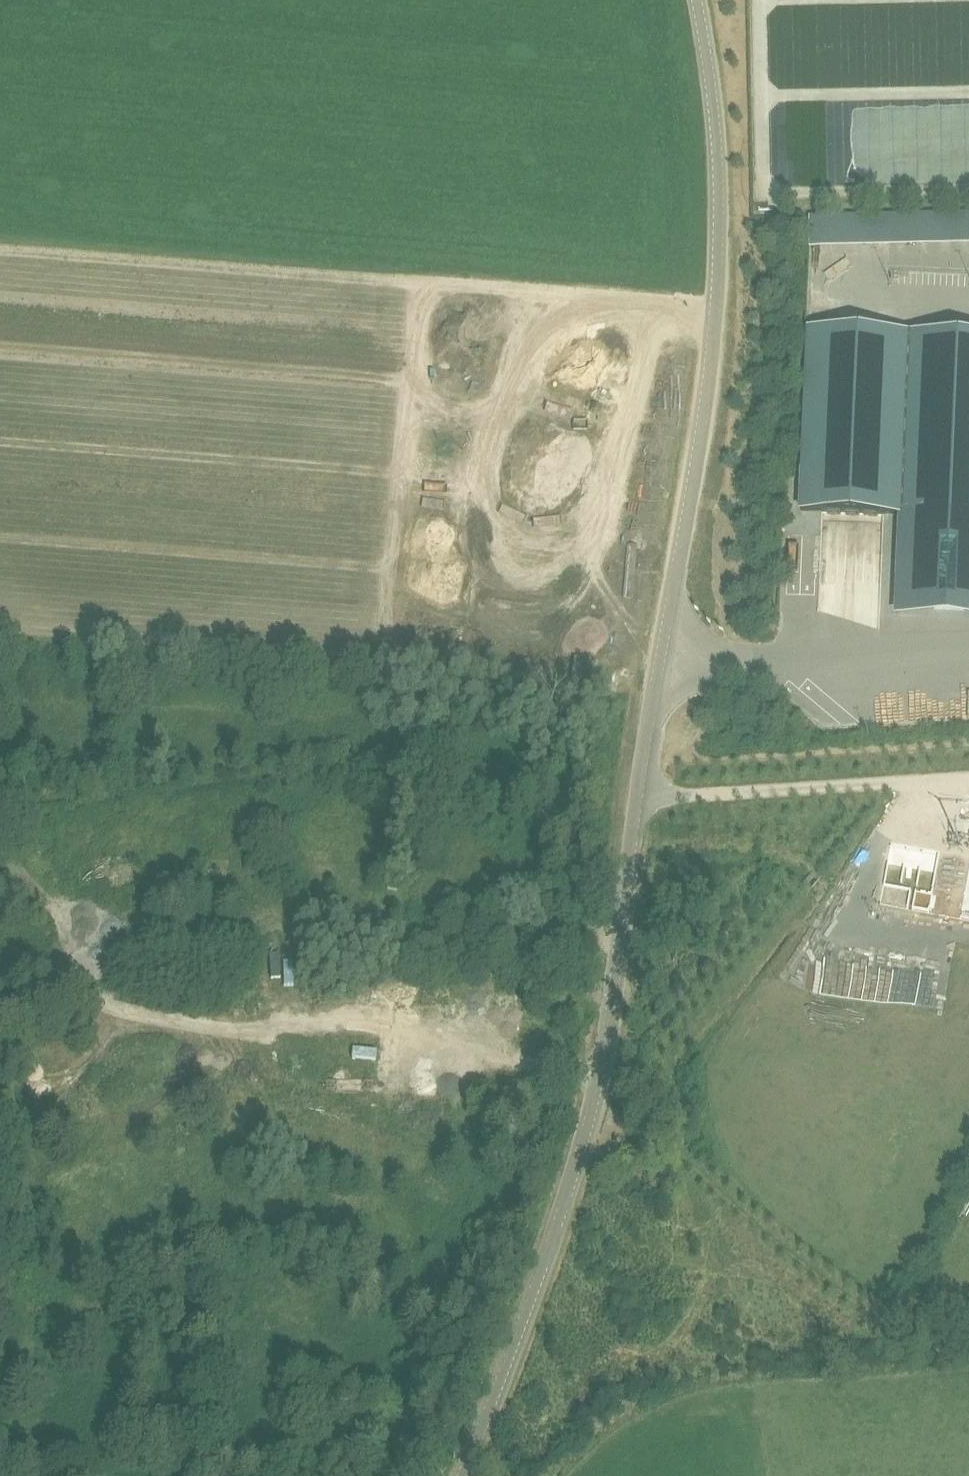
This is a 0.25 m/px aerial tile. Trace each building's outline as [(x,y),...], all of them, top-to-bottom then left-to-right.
[(968,246),(968,214),(808,217),(810,248),(968,246)] [(802,512),(901,516),(898,596),(941,597),(940,603),(958,604),(958,598),(968,599),(968,356),(809,349),(802,512)] [(894,827),(880,905),(968,921),(968,840),(894,827)] [(402,875),(392,872),(388,886),(398,889),(402,875)] [(379,1066),(381,1042),(348,1039),(347,1059),(331,1058),(329,1081),(380,1085),(382,1066),(379,1066)]
